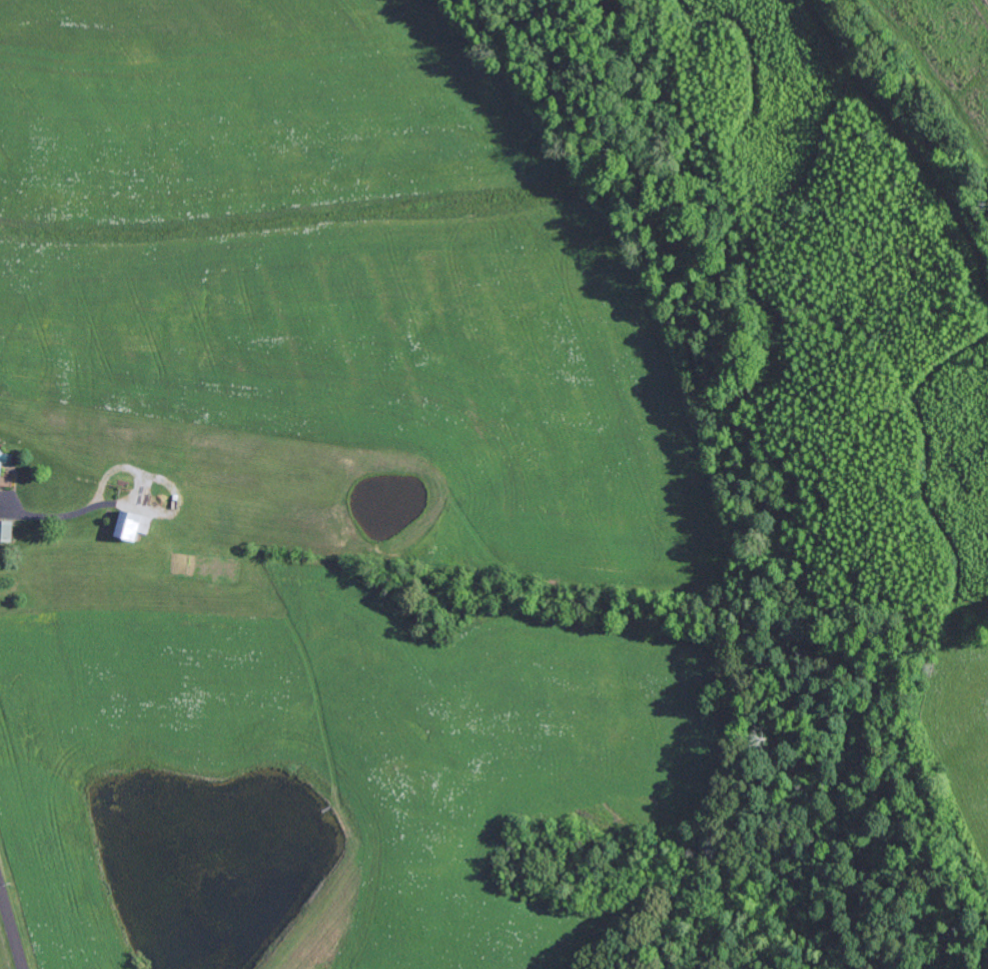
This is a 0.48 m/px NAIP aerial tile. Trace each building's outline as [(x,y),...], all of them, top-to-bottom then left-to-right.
[(3,487),(7,463),(18,465),(19,456),(0,453),(0,487),(3,487)] [(144,533),(152,535),(156,516),(126,510),(121,538),(142,542),(144,533)] [(1,542),(18,542),(18,521),(1,521),(1,542)]
